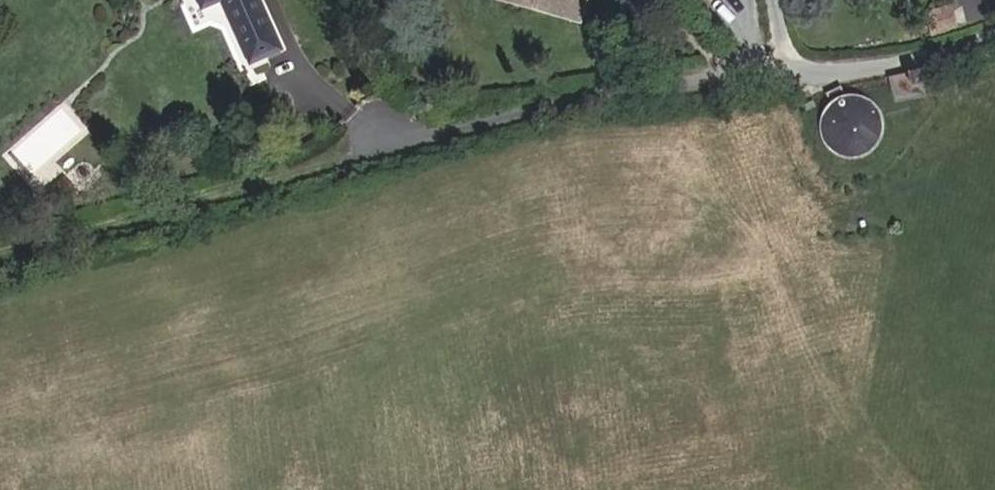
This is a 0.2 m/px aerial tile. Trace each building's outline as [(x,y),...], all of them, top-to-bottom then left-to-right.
[(204,11),(224,4),(254,69),(282,58),(258,0),(201,0),(204,11)] [(506,9),(507,0),(487,0),(486,6),(506,9)] [(506,9),(581,21),(584,0),(507,0),(506,9)] [(951,29),(946,10),(925,16),(930,34),(951,29)] [(897,79),(902,106),(930,101),(925,73),(897,79)] [(819,123),(819,130),(823,142),(833,154),(846,161),(864,161),(876,155),(885,144),(887,133),(887,117),(880,106),(870,96),(859,92),(846,92),(842,86),(826,94),(828,100),(822,114),(819,123)] [(61,180),(45,194),(55,205),(71,191),(61,180)]
